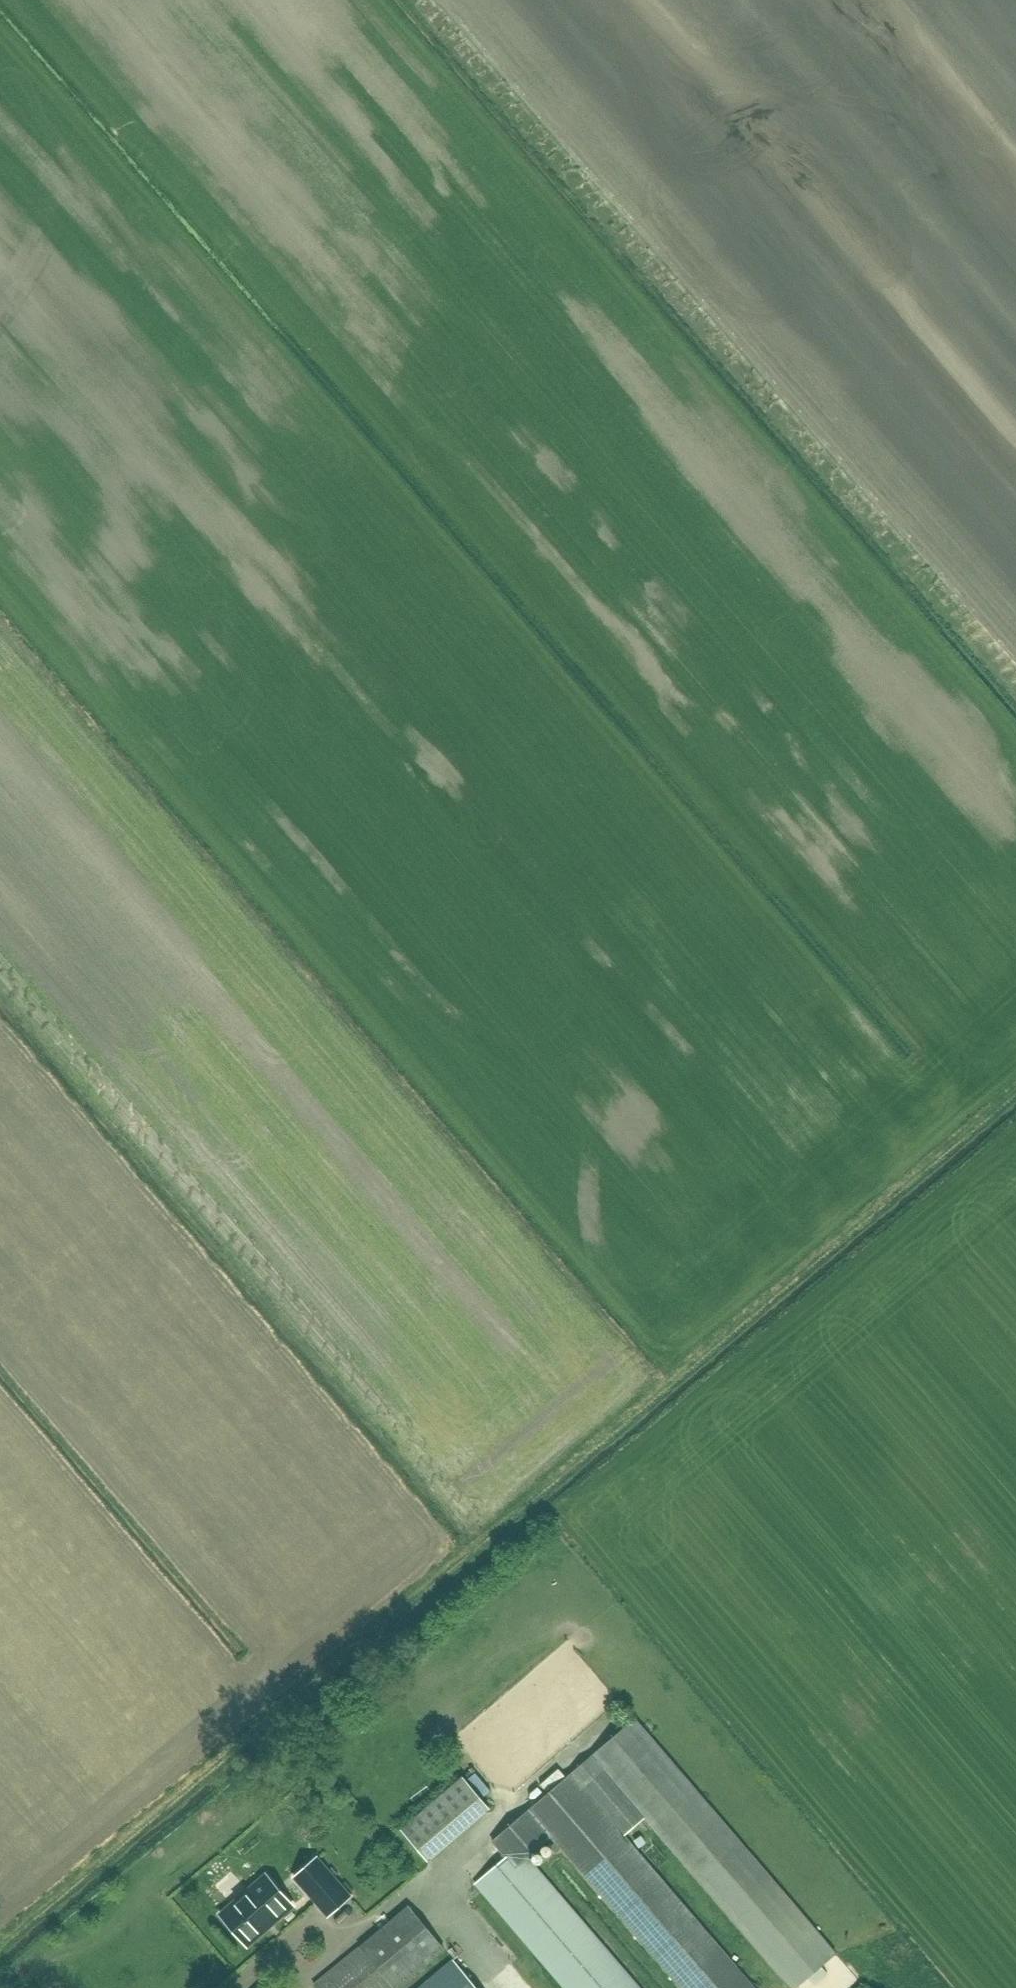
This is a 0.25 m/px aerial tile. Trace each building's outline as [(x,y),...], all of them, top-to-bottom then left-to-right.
[(474,1883),(564,1987),(639,1987),(525,1856),(549,1835),(681,1987),(755,1987),(624,1835),(645,1816),(792,1987),(794,1987),(835,1953),(635,1719),(492,1841),(505,1856),(474,1883)] [(489,1809),(463,1779),(402,1831),(428,1862),(489,1809)] [(350,1897),(327,1871),(316,1858),(295,1877),(328,1915),(350,1897)] [(247,1945),(265,1929),(292,1906),(266,1876),(220,1915),(247,1945)] [(444,1949),(408,1905),(313,1984),(317,1987),(396,1987),(444,1949)] [(453,1960),(419,1987),(476,1987),(453,1960)]
